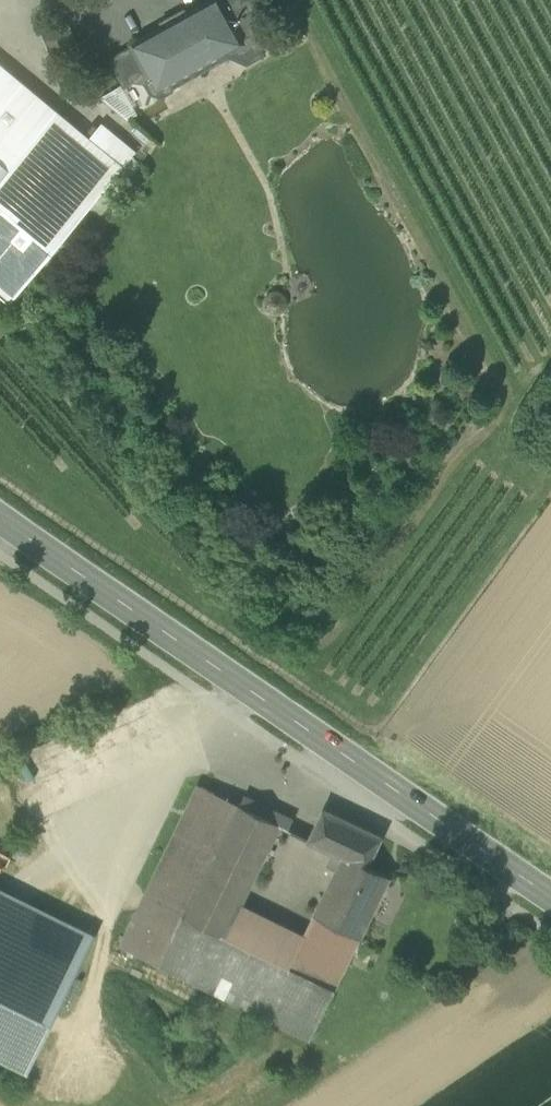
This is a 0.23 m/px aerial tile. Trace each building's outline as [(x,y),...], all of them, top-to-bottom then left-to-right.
[(163,95),(172,90),(173,79),(174,79),(176,81),(197,70),(197,67),(204,63),(206,65),(227,53),(248,62),(265,53),(259,42),(260,42),(248,21),(235,28),(219,0),(214,0),(135,44),(136,46),(150,71),(143,75),(147,82),(152,92),(163,95)] [(235,28),(248,21),(260,14),(252,0),(219,0),(235,28)] [(69,20),(40,31),(52,61),(81,49),(69,20)] [(112,59),(126,84),(143,75),(150,71),(136,46),(112,59)] [(12,302),(43,265),(56,275),(70,259),(62,253),(57,248),(91,208),(108,187),(117,195),(143,165),(99,128),(91,139),(0,64),(0,292),(12,302)] [(123,84),(100,96),(128,120),(139,114),(123,84)] [(108,187),(91,208),(100,215),(117,195),(108,187)] [(54,767),(30,778),(34,786),(22,791),(33,816),(83,793),(69,762),(80,757),(72,740),(47,751),(54,767)] [(289,967),(227,936),(241,907),(281,825),(198,785),(120,946),(311,1040),(382,896),(335,873),(304,937),(289,967)] [(335,873),(382,896),(391,878),(369,867),(383,837),(324,809),(308,842),(334,854),(343,858),(336,871),(335,873)] [(328,867),(336,871),(343,858),(334,854),(328,867)] [(77,974),(96,935),(0,887),(0,935),(77,974)] [(289,967),(304,937),(241,907),(227,936),(289,967)] [(477,930),(485,941),(498,931),(491,920),(477,930)] [(77,974),(0,935),(0,1058),(29,1072),(77,974)]
